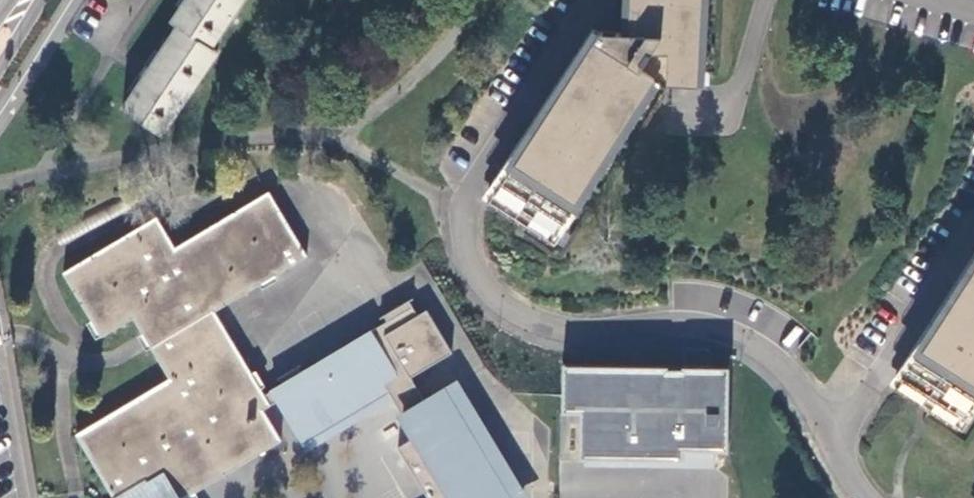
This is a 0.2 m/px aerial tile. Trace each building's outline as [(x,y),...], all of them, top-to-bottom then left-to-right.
[(174,23),(180,27),(213,49),(246,0),(189,0),(174,23)] [(629,34),(600,32),(491,202),(552,242),(657,81),(665,85),(700,86),(705,0),(631,0),(629,34)] [(163,135),(220,53),(213,49),(180,27),(124,110),(163,135)] [(64,274),(103,338),(134,320),(169,379),(76,435),(113,497),(119,497),(146,482),(156,497),(189,497),(284,443),(265,411),(279,403),(304,443),(370,405),(373,409),(393,399),(417,439),(401,449),(429,497),(512,497),(450,394),(428,404),(413,379),(454,355),(429,312),(420,316),(412,302),(387,317),(390,324),(303,374),(300,369),(284,379),(286,383),(265,396),(216,313),(309,259),(271,194),(177,250),(159,219),(64,274)] [(896,388),(957,428),(973,403),(973,269),(896,388)] [(582,414),(581,455),(726,459),(728,370),(562,366),(561,413),(582,414)] [(146,482),(119,497),(156,497),(146,482)]
